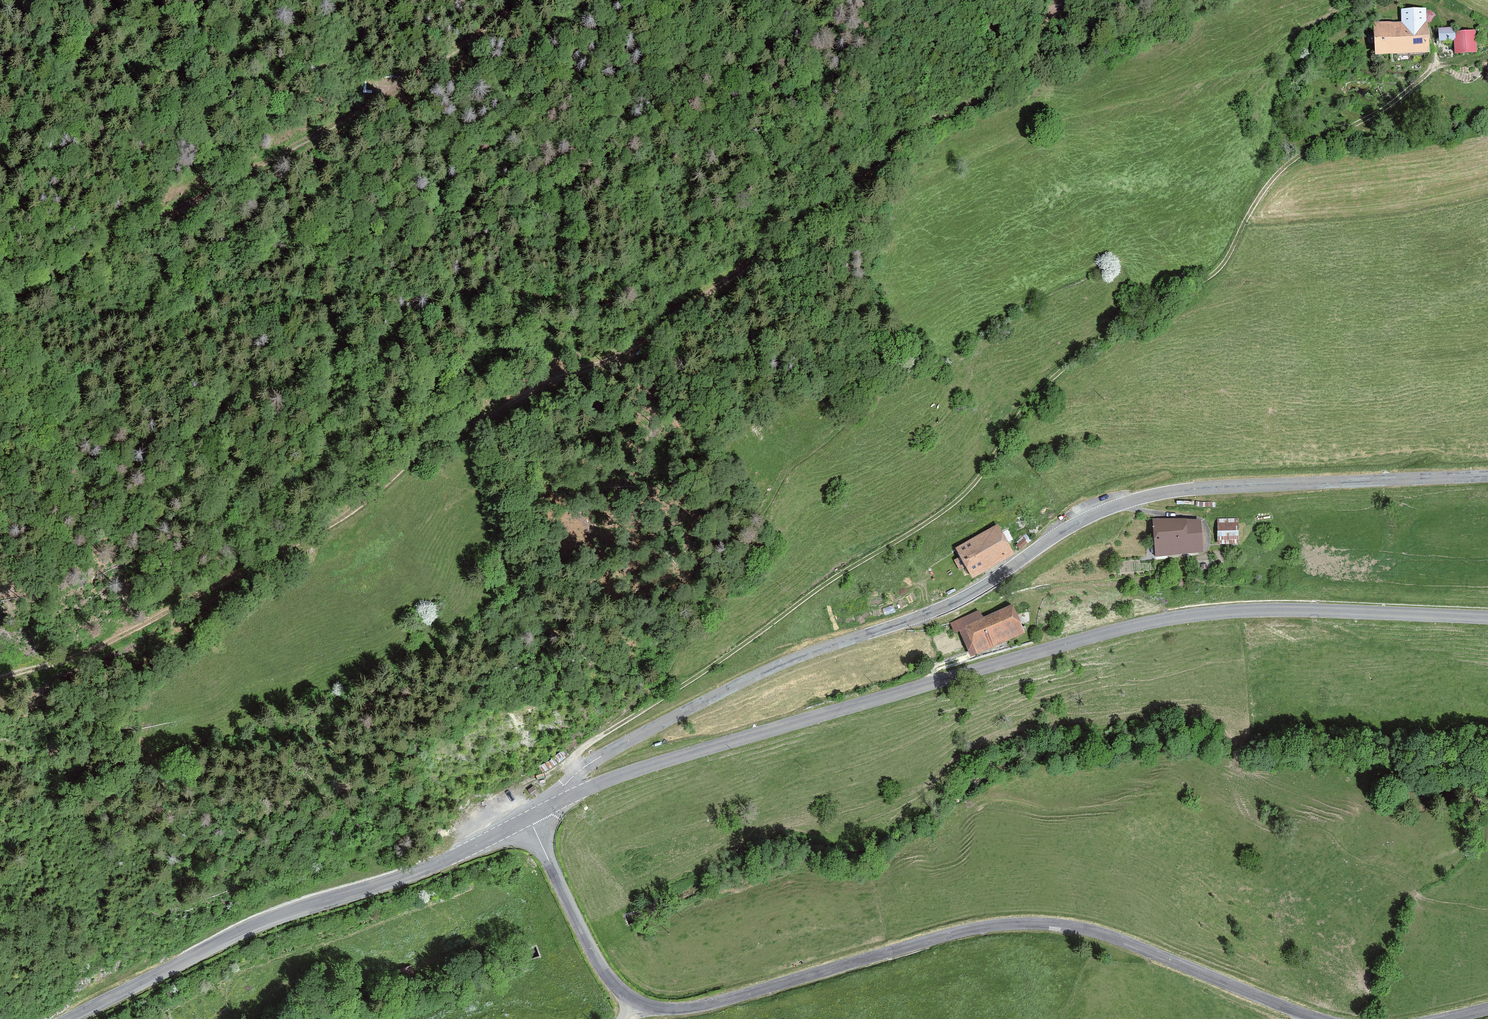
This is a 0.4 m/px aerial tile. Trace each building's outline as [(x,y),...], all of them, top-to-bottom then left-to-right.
[(1426,7),(1401,8),(1401,23),(1371,24),(1373,58),(1428,55),(1426,7)] [(1455,54),(1477,53),(1476,29),(1456,31),(1456,27),(1438,28),(1439,42),(1454,41),(1455,54)] [(1214,544),(1235,543),(1235,517),(1214,517),(1214,544)] [(1156,557),(1203,551),(1201,520),(1153,519),(1156,557)] [(970,579),(1015,554),(998,524),(953,549),(970,579)] [(1012,605),(981,618),(978,611),(948,625),(953,636),(957,634),(967,658),(1025,633),(1012,605)]
